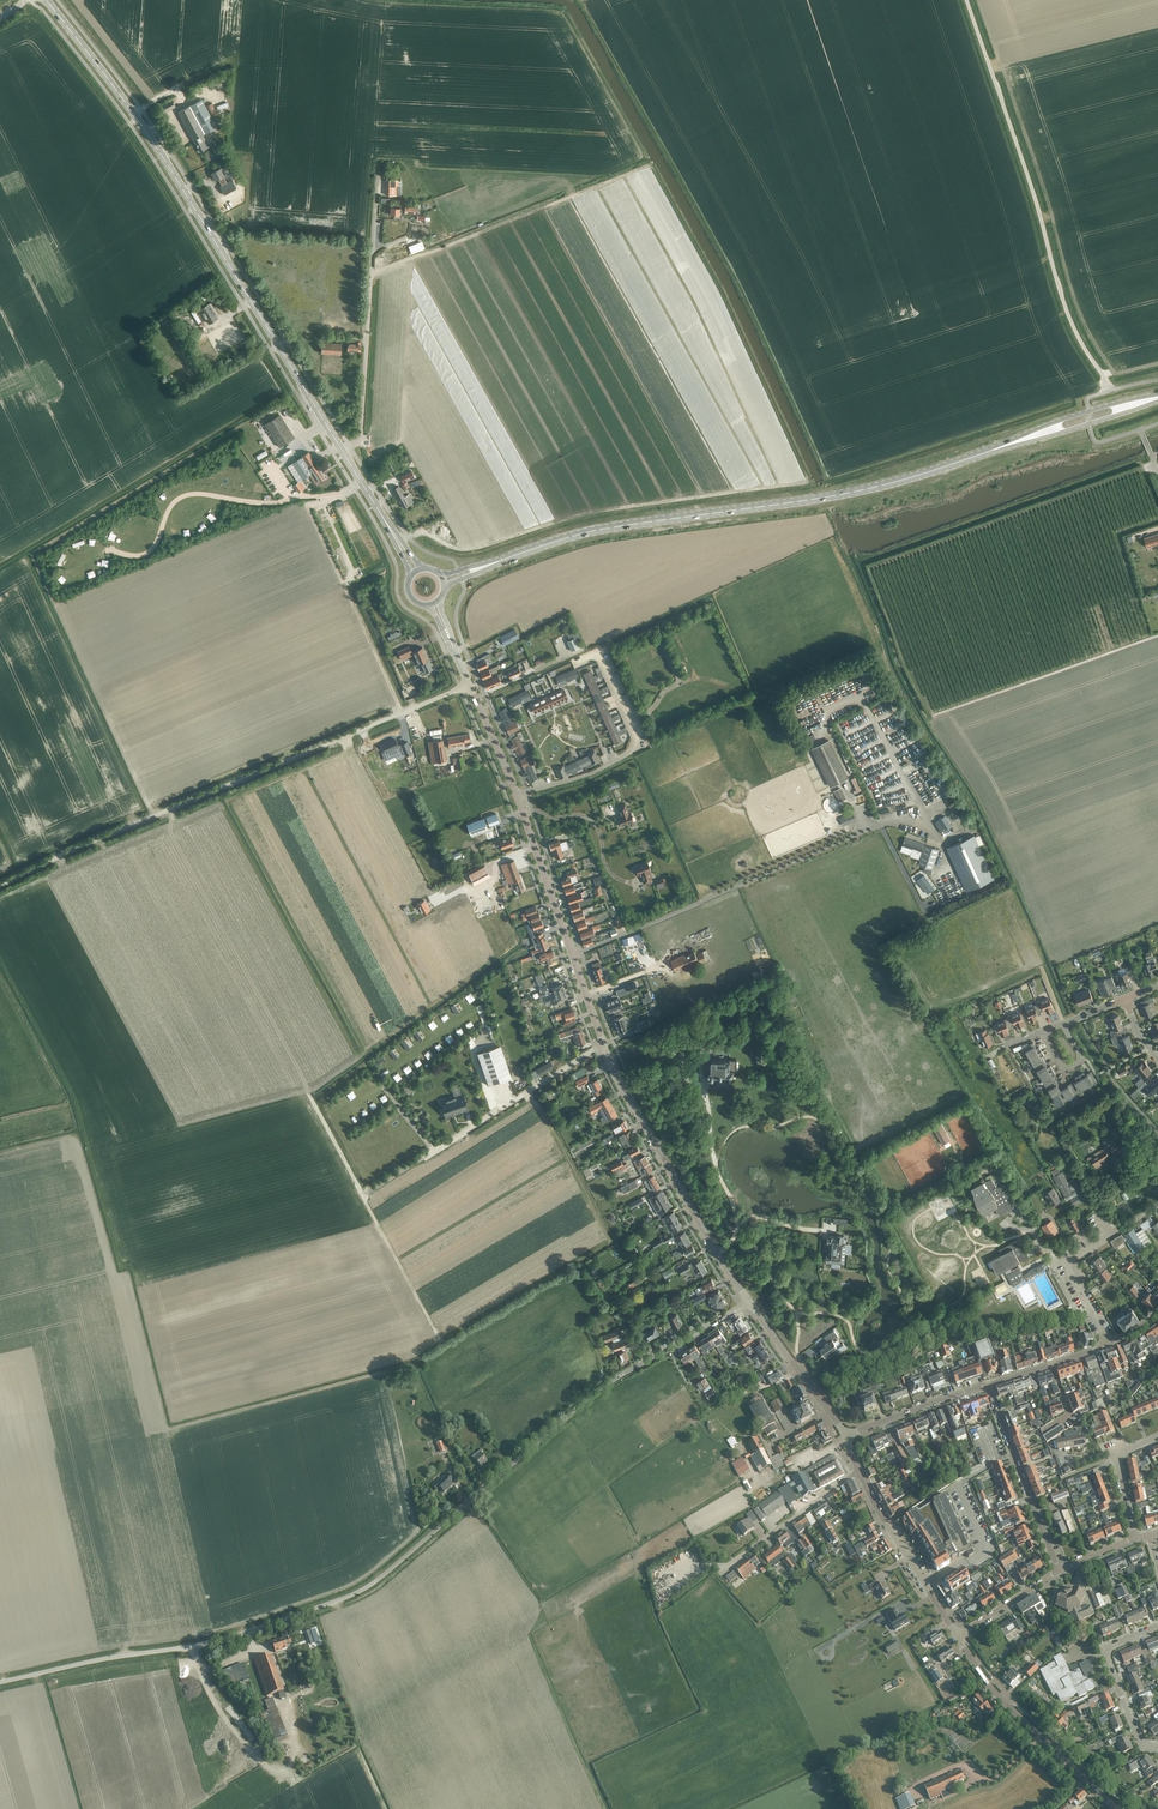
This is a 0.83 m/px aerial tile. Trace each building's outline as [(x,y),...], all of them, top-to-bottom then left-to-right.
[(202,135),(216,128),(211,118),(218,115),(212,103),(205,107),(201,99),(177,112),(199,152),(208,147),(202,135)] [(220,100),(213,104),(218,113),(225,110),(220,100)] [(164,113),(175,107),(171,101),(160,106),(164,113)] [(220,169),(224,167),(223,165),(219,166),(220,168),(211,172),(215,180),(224,176),(220,169)] [(242,184),(238,177),(230,182),(233,188),(242,184)] [(398,180),(387,179),(386,194),(396,195),(396,185),(398,185),(398,180)] [(391,207),(391,214),(400,215),(401,211),(405,211),(405,213),(411,213),(418,214),(418,207),(405,206),(405,208),(391,207)] [(403,228),(393,232),(395,238),(405,234),(403,228)] [(209,323),(218,318),(209,304),(200,310),(209,323)] [(194,337),(204,331),(203,328),(193,334),(194,337)] [(341,354),(342,343),(322,342),(321,353),(341,354)] [(347,350),(361,351),(361,342),(358,342),(358,344),(348,344),(347,350)] [(280,447),(295,437),(280,414),(265,424),(280,447)] [(309,452),(306,454),(302,456),(303,456),(288,466),(298,482),(309,475),(313,481),(315,480),(317,483),(320,481),(326,478),(309,452)] [(416,477),(413,470),(402,475),(405,481),(416,477)] [(298,482),(294,485),(298,492),(302,489),(298,482)] [(398,486),(392,489),(403,508),(413,503),(409,496),(405,498),(398,486)] [(1144,538),(1147,547),(1157,543),(1157,533),(1144,538)] [(504,645),(519,636),(514,628),(499,637),(504,645)] [(575,637),(567,641),(571,651),(579,647),(575,637)] [(400,658),(412,653),(409,647),(397,652),(400,658)] [(422,647),(413,651),(423,673),(432,669),(422,647)] [(483,659),(475,663),(478,670),(488,665),(486,661),(491,658),(488,652),(481,656),(483,659)] [(490,672),(499,668),(498,665),(480,672),(482,679),(491,675),(490,672)] [(518,666),(507,671),(510,677),(520,672),(518,666)] [(578,676),(575,669),(556,677),(558,681),(566,677),(568,680),(578,676)] [(614,743),(621,740),(619,735),(621,733),(620,730),(617,731),(612,721),(615,720),(614,716),(611,717),(606,707),(609,706),(608,702),(605,703),(600,694),(603,692),(601,688),(599,690),(594,680),(597,679),(595,675),(593,676),(590,670),(583,673),(614,743)] [(492,678),(484,682),(487,688),(495,685),(501,683),(498,675),(492,678)] [(563,689),(555,693),(559,702),(567,698),(563,689)] [(520,699),(529,695),(527,690),(508,699),(511,705),(521,701),(520,699)] [(555,693),(547,697),(551,705),(559,702),(555,693)] [(547,697),(539,700),(543,709),(551,705),(547,697)] [(539,700),(531,704),(535,713),(543,709),(539,700)] [(503,708),(504,709),(499,711),(502,717),(499,718),(500,722),(503,721),(505,725),(505,726),(509,734),(519,729),(516,721),(512,722),(506,708),(505,707),(503,708)] [(465,742),(470,742),(469,734),(448,738),(448,741),(446,742),(447,748),(465,744),(465,742)] [(515,748),(518,754),(525,751),(518,735),(511,738),(514,745),(511,746),(513,750),(515,748)] [(399,745),(396,739),(388,742),(388,741),(381,744),(384,751),(387,757),(395,753),(397,757),(405,754),(406,756),(412,753),(407,741),(400,744),(401,744),(399,745)] [(830,787),(849,778),(830,739),(811,748),(830,787)] [(432,760),(433,763),(428,764),(429,775),(435,774),(436,781),(449,779),(444,740),(429,742),(430,744),(423,745),(424,756),(427,756),(428,760),(432,760)] [(592,765),(599,762),(594,751),(587,754),(588,756),(563,767),(563,765),(555,768),(560,779),(568,776),(567,774),(572,772),(573,774),(577,772),(576,770),(591,763),(592,765)] [(537,779),(531,765),(535,763),(531,755),(520,760),(524,768),(526,772),(523,773),(525,777),(528,776),(530,782),(537,779)] [(455,770),(458,769),(460,778),(466,778),(463,757),(454,758),(455,770)] [(383,786),(380,787),(383,794),(386,792),(387,796),(394,793),(393,790),(389,791),(384,778),(381,780),(383,786)] [(839,802),(846,798),(841,787),(833,790),(839,802)] [(617,817),(621,826),(633,822),(630,813),(628,813),(625,803),(617,806),(621,816),(617,817)] [(853,812),(840,817),(843,826),(856,820),(853,812)] [(484,817),(466,824),(470,834),(476,832),(476,831),(481,829),(481,830),(487,828),(486,824),(489,823),(490,826),(499,822),(496,813),(486,816),(487,817),(484,818),(484,817)] [(967,891),(994,878),(974,835),(947,847),(967,891)] [(551,850),(553,850),(556,859),(563,856),(562,850),(568,848),(566,841),(560,843),(558,839),(556,840),(555,836),(549,838),(550,842),(549,842),(551,850)] [(499,839),(493,841),(495,846),(500,844),(502,848),(514,844),(511,837),(499,841),(499,839)] [(919,859),(922,852),(924,844),(905,837),(902,845),(912,848),(910,856),(919,859)] [(932,869),(939,849),(926,844),(918,865),(932,869)] [(517,893),(525,891),(514,860),(501,865),(508,885),(511,884),(513,889),(515,888),(517,893)] [(650,870),(647,861),(634,866),(637,875),(641,874),(644,883),(652,881),(648,871),(650,870)] [(474,884),(490,875),(484,865),(469,873),(474,884)] [(572,883),(577,881),(575,875),(577,874),(575,869),(566,872),(568,877),(561,879),(564,886),(572,883)] [(602,875),(595,878),(597,884),(604,882),(602,875)] [(934,889),(923,876),(917,881),(927,894),(934,889)] [(655,880),(658,889),(665,886),(662,878),(655,880)] [(574,887),(579,885),(578,882),(564,887),(566,894),(576,891),(574,887)] [(583,891),(567,897),(569,903),(578,901),(583,899),(582,895),(584,894),(583,891)] [(579,905),(583,903),(592,900),(591,897),(569,905),(572,911),(580,908),(579,905)] [(422,913),(429,910),(424,900),(417,904),(422,913)] [(522,914),(524,919),(528,918),(528,919),(531,918),(532,921),(531,922),(531,923),(532,923),(541,919),(538,912),(537,912),(535,907),(525,910),(526,913),(522,914)] [(584,913),(588,912),(586,908),(572,913),(575,921),(585,917),(584,913)] [(590,921),(595,920),(593,916),(576,922),(578,930),(587,927),(586,921),(590,920),(590,921)] [(619,918),(614,920),(617,928),(622,926),(619,918)] [(541,919),(532,923),(533,925),(531,926),(532,930),(535,929),(544,926),(541,919)] [(581,939),(591,935),(595,934),(594,930),(600,928),(599,924),(579,931),(581,939)] [(694,946),(713,937),(709,928),(690,937),(694,946)] [(543,932),(531,937),(535,945),(538,944),(543,942),(543,944),(548,943),(545,935),(544,936),(543,932)] [(592,940),(601,937),(600,934),(582,940),(584,946),(593,943),(592,940)] [(532,951),(533,955),(543,951),(542,950),(549,947),(548,943),(543,944),(543,942),(538,944),(540,948),(532,951)] [(555,956),(552,949),(543,953),(543,951),(533,955),(521,959),(522,962),(539,956),(540,957),(540,958),(540,960),(541,961),(542,961),(543,961),(545,965),(553,962),(551,958),(555,956)] [(699,963),(709,959),(706,950),(696,955),(694,952),(686,956),(685,954),(671,960),(676,971),(698,961),(699,963)] [(1156,964),(1153,955),(1150,950),(1144,952),(1148,963),(1142,965),(1147,977),(1156,974),(1152,965),(1156,964)] [(592,965),(594,970),(593,970),(598,983),(605,981),(603,975),(607,974),(604,966),(601,967),(599,962),(592,965)] [(1127,972),(1118,975),(1123,987),(1130,984),(1131,982),(1129,977),(1133,975),(1131,968),(1126,970),(1127,972)] [(1097,982),(1102,995),(1111,992),(1110,989),(1111,989),(1111,988),(1115,986),(1112,977),(1106,979),(1097,982)] [(634,982),(626,985),(629,991),(637,988),(634,982)] [(547,996),(565,990),(562,984),(552,987),(553,990),(549,992),(546,985),(539,987),(541,991),(544,990),(547,996)] [(615,991),(618,997),(628,993),(626,987),(615,991)] [(1075,996),(1078,1004),(1087,1001),(1087,1002),(1093,1000),(1089,989),(1078,994),(1078,995),(1075,996)] [(565,990),(547,996),(548,996),(549,999),(555,997),(557,1001),(567,998),(565,990)] [(1141,1006),(1145,1018),(1154,1015),(1149,1003),(1154,1001),(1153,997),(1144,1000),(1146,1004),(1141,1006)] [(619,998),(606,1003),(609,1012),(622,1007),(619,998)] [(1036,1002),(1037,1003),(1040,1011),(1044,1010),(1044,1009),(1045,1009),(1047,1012),(1053,1010),(1051,1006),(1052,1006),(1050,1003),(1048,998),(1040,1001),(1040,1000),(1036,1002)] [(1041,1013),(1040,1011),(1037,1003),(1033,1005),(1033,1006),(1026,1009),(1028,1015),(1029,1018),(1031,1021),(1037,1019),(1035,1015),(1037,1014),(1037,1015),(1041,1013)] [(566,1020),(576,1016),(573,1009),(564,1013),(563,1011),(556,1014),(557,1017),(564,1014),(566,1020)] [(1008,1018),(1011,1025),(1015,1024),(1016,1023),(1018,1027),(1024,1024),(1022,1020),(1020,1015),(1019,1012),(1011,1015),(1011,1014),(1006,1016),(1008,1018)] [(1110,1031),(1112,1035),(1122,1031),(1121,1027),(1123,1027),(1118,1015),(1110,1018),(1114,1030),(1110,1031)] [(627,1028),(623,1016),(613,1019),(615,1024),(616,1027),(618,1032),(619,1031),(619,1032),(623,1031),(623,1030),(627,1028)] [(1012,1028),(1011,1025),(1008,1018),(1004,1019),(1004,1021),(997,1024),(1000,1032),(1002,1036),(1008,1033),(1006,1029),(1008,1029),(1012,1028)] [(648,1019),(637,1024),(640,1031),(651,1025),(648,1019)] [(577,1046),(586,1043),(580,1026),(559,1034),(560,1038),(572,1034),(577,1046)] [(976,1033),(979,1040),(981,1039),(984,1047),(992,1043),(988,1033),(987,1034),(985,1030),(976,1033)] [(1120,1044),(1123,1051),(1133,1048),(1130,1040),(1131,1040),(1129,1035),(1122,1038),(1121,1033),(1111,1037),(1114,1045),(1117,1044),(1118,1045),(1120,1044)] [(1026,1051),(1030,1057),(1041,1050),(1039,1046),(1035,1048),(1034,1046),(1035,1046),(1033,1042),(1023,1048),(1025,1052),(1026,1051)] [(489,1085),(511,1077),(500,1045),(478,1053),(489,1085)] [(545,1052),(550,1061),(558,1056),(553,1047),(545,1052)] [(1032,1064),(1034,1067),(1044,1061),(1042,1058),(1041,1059),(1040,1057),(1044,1054),(1041,1050),(1030,1057),(1033,1063),(1032,1064)] [(737,1070),(737,1059),(729,1059),(729,1060),(722,1060),(722,1056),(714,1056),(714,1058),(712,1058),(712,1060),(706,1060),(706,1065),(706,1070),(709,1070),(709,1078),(710,1078),(710,1079),(712,1080),(714,1080),(716,1079),(716,1078),(717,1078),(717,1077),(727,1077),(727,1078),(728,1078),(728,1079),(729,1081),(732,1081),(733,1079),(734,1079),(734,1070),(737,1070)] [(553,1066),(550,1061),(537,1069),(540,1075),(553,1066)] [(1047,1065),(1044,1061),(1034,1067),(1037,1071),(1038,1070),(1041,1076),(1053,1070),(1050,1065),(1047,1068),(1045,1066),(1047,1065)] [(1135,1068),(1143,1078),(1151,1072),(1148,1068),(1149,1067),(1144,1061),(1143,1062),(1135,1068)] [(1118,1069),(1121,1075),(1127,1071),(1125,1066),(1118,1069)] [(1055,1074),(1053,1070),(1041,1076),(1045,1082),(1044,1083),(1046,1087),(1056,1081),(1054,1077),(1053,1078),(1051,1076),(1055,1074)] [(1083,1072),(1079,1075),(1086,1086),(1092,1083),(1093,1084),(1096,1081),(1091,1071),(1087,1074),(1087,1075),(1086,1076),(1083,1072)] [(579,1086),(591,1080),(588,1075),(576,1081),(579,1086)] [(1075,1081),(1071,1083),(1077,1093),(1081,1091),(1080,1090),(1086,1086),(1079,1075),(1075,1077),(1077,1081),(1075,1082),(1075,1081)] [(1140,1093),(1145,1089),(1150,1095),(1156,1090),(1157,1092),(1157,1077),(1157,1076),(1147,1085),(1145,1082),(1136,1088),(1140,1093)] [(599,1089),(603,1087),(598,1078),(592,1082),(589,1083),(595,1096),(601,1093),(599,1089)] [(1056,1081),(1046,1087),(1048,1090),(1049,1090),(1051,1092),(1052,1095),(1051,1096),(1057,1105),(1064,1101),(1058,1092),(1060,1091),(1058,1088),(1057,1085),(1058,1084),(1056,1081)] [(1060,1091),(1058,1092),(1064,1101),(1068,1099),(1067,1097),(1070,1096),(1073,1094),(1073,1095),(1077,1093),(1071,1083),(1068,1085),(1068,1086),(1065,1088),(1060,1091)] [(446,1117),(468,1109),(463,1094),(461,1094),(457,1084),(451,1086),(454,1097),(440,1102),(446,1117)] [(608,1097),(589,1108),(593,1114),(600,1110),(604,1116),(600,1118),(603,1123),(618,1115),(608,1097)] [(625,1120),(617,1124),(613,1126),(617,1133),(621,1131),(629,1127),(625,1120)] [(942,1144),(950,1140),(942,1124),(940,1125),(939,1122),(934,1125),(935,1127),(934,1128),(942,1144)] [(1110,1129),(1115,1138),(1122,1134),(1116,1125),(1110,1129)] [(627,1146),(635,1142),(630,1131),(619,1136),(623,1144),(625,1143),(627,1146)] [(1090,1162),(1091,1161),(1096,1168),(1100,1165),(1098,1162),(1118,1150),(1113,1140),(1109,1143),(1109,1145),(1087,1158),(1090,1162)] [(637,1145),(629,1149),(631,1152),(623,1156),(625,1160),(633,1156),(632,1155),(640,1151),(637,1145)] [(649,1163),(645,1156),(635,1161),(639,1168),(638,1168),(642,1177),(647,1174),(653,1171),(649,1163)] [(612,1170),(623,1164),(621,1161),(610,1166),(612,1170)] [(624,1173),(622,1169),(628,1166),(627,1163),(621,1167),(619,1167),(614,1170),(618,1177),(624,1173)] [(1055,1183),(1058,1189),(1059,1188),(1066,1200),(1070,1198),(1074,1206),(1086,1199),(1074,1179),(1068,1183),(1062,1172),(1060,1173),(1057,1168),(1051,1172),(1054,1177),(1053,1177),(1056,1183),(1055,1183)] [(651,1192),(660,1188),(653,1176),(644,1181),(647,1186),(648,1186),(651,1192)] [(1008,1206),(1015,1202),(1005,1184),(998,1188),(992,1178),(984,1183),(983,1182),(971,1189),(975,1195),(974,1196),(977,1206),(985,1214),(996,1208),(1000,1215),(1010,1209),(1008,1206)] [(624,1193),(638,1186),(635,1180),(629,1183),(621,1187),(624,1193)] [(1052,1205),(1060,1200),(1053,1188),(1044,1193),(1052,1205)] [(662,1192),(650,1199),(660,1216),(664,1213),(662,1211),(665,1210),(671,1207),(662,1192)] [(644,1202),(642,1197),(634,1201),(637,1206),(644,1202)] [(671,1232),(682,1226),(673,1212),(661,1219),(665,1225),(666,1224),(671,1232)] [(1070,1223),(1075,1231),(1081,1228),(1080,1226),(1080,1227),(1073,1216),(1070,1218),(1071,1220),(1069,1221),(1071,1223),(1070,1223)] [(1144,1230),(1152,1224),(1147,1219),(1140,1225),(1144,1230)] [(1050,1220),(1041,1226),(1048,1237),(1057,1231),(1050,1220)] [(1137,1251),(1145,1246),(1151,1241),(1147,1235),(1149,1233),(1147,1230),(1145,1232),(1142,1228),(1136,1233),(1133,1228),(1124,1234),(1136,1252),(1138,1255),(1140,1254),(1137,1251)] [(691,1243),(685,1232),(675,1237),(676,1237),(670,1240),(671,1242),(676,1239),(677,1240),(679,1239),(680,1241),(679,1241),(680,1243),(681,1242),(684,1248),(691,1243)] [(665,1243),(674,1237),(672,1233),(662,1238),(665,1243)] [(1118,1245),(1126,1240),(1122,1234),(1110,1241),(1115,1247),(1117,1251),(1118,1250),(1119,1251),(1121,1250),(1118,1245)] [(844,1262),(846,1238),(844,1238),(845,1237),(843,1237),(843,1236),(838,1236),(837,1237),(834,1236),(833,1235),(831,1235),(830,1236),(828,1236),(828,1242),(829,1242),(828,1253),(827,1261),(844,1262)] [(997,1274),(1029,1257),(1026,1252),(1024,1253),(1020,1245),(1022,1244),(1019,1239),(999,1250),(1001,1254),(990,1261),(997,1274)] [(696,1251),(692,1245),(675,1254),(677,1257),(686,1252),(688,1256),(696,1251)] [(1098,1272),(1107,1266),(1100,1256),(1097,1258),(1091,1262),(1098,1272)] [(700,1275),(707,1271),(701,1260),(696,1263),(695,1261),(688,1264),(679,1269),(682,1274),(691,1269),(692,1268),(697,1277),(700,1275)] [(1019,1267),(1006,1274),(1013,1286),(1027,1279),(1028,1280),(1031,1278),(1030,1277),(1049,1267),(1046,1262),(1023,1274),(1019,1267)] [(666,1278),(676,1272),(673,1267),(663,1273),(666,1278)] [(1105,1281),(1112,1276),(1107,1268),(1100,1274),(1105,1281)] [(631,1288),(649,1278),(648,1275),(642,1279),(641,1277),(629,1284),(631,1288)] [(701,1286),(695,1289),(698,1294),(715,1285),(711,1279),(701,1284),(702,1286),(701,1287),(701,1286)] [(1150,1292),(1157,1299),(1157,1287),(1156,1285),(1155,1284),(1150,1288),(1149,1287),(1148,1289),(1150,1292)] [(1135,1297),(1140,1292),(1133,1285),(1128,1289),(1135,1297)] [(716,1310),(726,1304),(719,1291),(708,1297),(716,1310)] [(1150,1292),(1142,1299),(1151,1309),(1157,1303),(1157,1299),(1150,1292)] [(704,1293),(699,1296),(693,1299),(696,1304),(707,1298),(704,1293)] [(1124,1328),(1139,1318),(1132,1308),(1132,1309),(1130,1306),(1124,1311),(1126,1313),(1118,1319),(1116,1321),(1121,1328),(1123,1326),(1124,1328)] [(672,1322),(676,1328),(682,1324),(676,1314),(672,1317),(670,1314),(665,1317),(669,1324),(672,1322)] [(741,1335),(747,1331),(746,1328),(747,1328),(739,1317),(738,1318),(736,1315),(727,1321),(729,1325),(734,1321),(737,1325),(736,1326),(737,1328),(736,1329),(741,1335)] [(662,1325),(665,1330),(671,1327),(668,1322),(662,1325)] [(1144,1334),(1149,1343),(1147,1344),(1148,1345),(1147,1345),(1155,1358),(1157,1356),(1157,1351),(1154,1345),(1157,1343),(1157,1344),(1157,1337),(1157,1327),(1157,1326),(1144,1334)] [(647,1341),(650,1339),(659,1334),(655,1327),(644,1334),(647,1341)] [(623,1335),(627,1333),(625,1329),(622,1331),(621,1329),(606,1335),(606,1334),(604,1335),(606,1341),(623,1335)] [(722,1334),(719,1329),(709,1335),(714,1343),(722,1338),(720,1336),(722,1334)] [(825,1347),(820,1350),(825,1357),(836,1349),(838,1352),(846,1348),(843,1344),(841,1346),(838,1340),(834,1343),(832,1340),(837,1336),(834,1331),(825,1337),(829,1342),(824,1345),(825,1347)] [(739,1345),(743,1341),(745,1345),(753,1339),(749,1332),(741,1338),(736,1341),(739,1345)] [(1091,1334),(1087,1335),(1079,1338),(1083,1349),(1091,1347),(1089,1341),(1093,1340),(1091,1334)] [(1149,1343),(1144,1334),(1136,1339),(1143,1353),(1145,1351),(1143,1347),(1145,1346),(1147,1349),(1149,1348),(1155,1358),(1147,1345),(1148,1345),(1147,1344),(1149,1343)] [(714,1343),(709,1335),(697,1343),(700,1348),(704,1354),(708,1351),(707,1350),(715,1345),(714,1343)] [(615,1350),(629,1345),(626,1338),(612,1343),(615,1350)] [(1057,1348),(1059,1357),(1075,1352),(1071,1338),(1065,1340),(1067,1345),(1057,1348)] [(1131,1341),(1128,1343),(1134,1354),(1135,1355),(1131,1357),(1135,1363),(1146,1357),(1143,1353),(1136,1339),(1131,1342),(1131,1341)] [(754,1341),(747,1346),(751,1353),(750,1354),(753,1358),(756,1356),(762,1364),(768,1360),(766,1356),(769,1354),(760,1342),(756,1345),(754,1341)] [(980,1342),(971,1344),(976,1357),(976,1358),(982,1375),(983,1378),(987,1377),(985,1371),(986,1370),(988,1375),(996,1372),(996,1370),(998,1369),(995,1362),(994,1361),(993,1358),(995,1357),(989,1341),(981,1343),(980,1342)] [(1041,1353),(1036,1355),(1039,1364),(1047,1362),(1044,1350),(1042,1343),(1038,1344),(1041,1353)] [(1134,1354),(1128,1343),(1125,1345),(1122,1347),(1126,1356),(1132,1353),(1133,1354),(1134,1354)] [(1059,1357),(1057,1348),(1056,1346),(1052,1348),(1051,1344),(1048,1345),(1049,1349),(1053,1360),(1059,1357)] [(689,1349),(695,1358),(702,1370),(705,1369),(696,1355),(700,1352),(695,1345),(689,1349)] [(717,1347),(725,1360),(728,1357),(720,1345),(717,1347)] [(751,1357),(745,1347),(741,1350),(747,1360),(751,1357)] [(946,1347),(939,1350),(943,1358),(950,1355),(946,1347)] [(1127,1364),(1125,1357),(1120,1347),(1113,1350),(1118,1365),(1119,1365),(1122,1372),(1128,1369),(1127,1364)] [(680,1354),(685,1362),(691,1358),(692,1360),(695,1358),(689,1349),(680,1354)] [(1053,1360),(1049,1349),(1044,1350),(1047,1362),(1053,1360)] [(622,1362),(629,1358),(626,1350),(618,1353),(622,1362)] [(1118,1365),(1113,1350),(1096,1356),(1100,1367),(1101,1370),(1102,1369),(1107,1382),(1106,1382),(1107,1384),(1112,1382),(1123,1377),(1121,1372),(1118,1365)] [(1002,1375),(1013,1372),(1009,1360),(1006,1351),(998,1353),(1001,1362),(998,1363),(1002,1375)] [(1025,1354),(1021,1355),(1025,1368),(1039,1364),(1036,1355),(1036,1353),(1035,1353),(1034,1351),(1025,1353),(1025,1354)] [(1014,1357),(1016,1361),(1015,1361),(1017,1370),(1025,1368),(1021,1355),(1014,1357)] [(963,1361),(969,1380),(982,1375),(976,1358),(976,1357),(963,1361)] [(1095,1388),(1105,1385),(1099,1368),(1098,1367),(1094,1357),(1085,1360),(1086,1364),(1083,1366),(1087,1376),(1090,1375),(1095,1388)] [(935,1363),(938,1369),(945,1366),(942,1360),(935,1363)] [(963,1361),(958,1363),(959,1367),(960,1367),(965,1381),(969,1380),(963,1361)] [(1083,1372),(1079,1361),(1073,1364),(1077,1374),(1083,1372)] [(1077,1374),(1073,1364),(1068,1366),(1071,1376),(1077,1374)] [(923,1368),(927,1377),(932,1387),(944,1381),(940,1371),(934,1374),(933,1372),(932,1372),(929,1366),(923,1368)] [(1071,1376),(1068,1366),(1062,1368),(1065,1378),(1071,1376)] [(959,1367),(951,1370),(956,1384),(965,1381),(960,1367),(959,1367)] [(1056,1370),(1059,1381),(1065,1378),(1062,1368),(1056,1370)] [(781,1372),(772,1377),(775,1383),(776,1385),(781,1382),(780,1380),(784,1378),(781,1372)] [(1050,1372),(1043,1374),(1047,1386),(1051,1384),(1054,1395),(1059,1393),(1056,1386),(1055,1386),(1050,1372)] [(931,1390),(924,1374),(916,1377),(916,1376),(910,1378),(909,1377),(907,1378),(907,1379),(907,1380),(908,1381),(909,1382),(909,1383),(912,1394),(925,1389),(926,1392),(931,1390)] [(1043,1374),(1036,1377),(1041,1391),(1040,1391),(1043,1399),(1047,1397),(1043,1387),(1047,1386),(1043,1374)] [(705,1391),(711,1387),(709,1385),(709,1384),(705,1377),(695,1383),(700,1390),(703,1389),(705,1391)] [(1021,1381),(1024,1389),(1025,1392),(1028,1391),(1028,1388),(1032,1386),(1033,1389),(1037,1388),(1034,1377),(1030,1379),(1030,1378),(1021,1381)] [(789,1381),(783,1384),(785,1387),(787,1386),(789,1390),(793,1388),(789,1381)] [(1024,1389),(1021,1381),(1013,1384),(1016,1392),(1024,1389)] [(1014,1397),(1017,1405),(1020,1404),(1016,1392),(1013,1384),(1003,1387),(1006,1396),(1008,1395),(1009,1398),(1012,1397),(1014,1397)] [(875,1387),(858,1393),(864,1411),(877,1407),(873,1396),(878,1395),(875,1387)] [(1003,1387),(993,1390),(996,1399),(1000,1397),(1006,1396),(1003,1387)] [(799,1402),(807,1397),(801,1388),(796,1391),(799,1396),(796,1398),(799,1402)] [(894,1390),(883,1394),(886,1403),(908,1395),(906,1389),(895,1393),(894,1390)] [(1083,1398),(1081,1391),(1073,1394),(1074,1397),(1068,1400),(1071,1406),(1082,1402),(1081,1399),(1083,1398)] [(986,1396),(976,1400),(979,1408),(989,1405),(986,1396)] [(764,1402),(761,1397),(756,1400),(755,1398),(751,1400),(752,1402),(748,1405),(763,1431),(764,1430),(767,1436),(777,1430),(774,1425),(775,1424),(762,1402),(764,1402)] [(976,1400),(960,1405),(964,1414),(968,1427),(981,1423),(977,1413),(976,1410),(979,1409),(979,1408),(976,1400)] [(1055,1403),(1054,1400),(1045,1404),(1047,1412),(1050,1411),(1052,1416),(1057,1415),(1057,1414),(1063,1412),(1062,1411),(1063,1411),(1061,1404),(1060,1404),(1059,1401),(1055,1403)] [(1156,1408),(1153,1401),(1146,1404),(1149,1411),(1156,1408)] [(1082,1402),(1071,1406),(1073,1413),(1079,1411),(1080,1414),(1088,1412),(1086,1405),(1083,1406),(1082,1402)] [(793,1408),(789,1410),(791,1413),(795,1411),(801,1423),(811,1418),(804,1405),(804,1406),(802,1403),(801,1404),(794,1407),(793,1408)] [(1149,1411),(1146,1404),(1139,1407),(1142,1414),(1149,1411)] [(951,1408),(956,1421),(959,1420),(960,1418),(959,1417),(961,1416),(956,1406),(951,1408)] [(1133,1414),(1134,1417),(1142,1414),(1139,1407),(1131,1410),(1133,1414)] [(951,1408),(943,1411),(949,1424),(956,1421),(951,1408)] [(1007,1422),(1015,1419),(1017,1418),(1015,1411),(1004,1415),(1007,1422)] [(949,1433),(951,1432),(948,1423),(947,1424),(942,1412),(935,1414),(940,1427),(945,1424),(949,1433)] [(1100,1420),(1108,1417),(1106,1412),(1097,1415),(1098,1416),(1092,1418),(1095,1424),(1100,1422),(1100,1420)] [(1136,1422),(1134,1417),(1133,1414),(1125,1417),(1128,1425),(1136,1422)] [(932,1430),(939,1427),(934,1415),(927,1418),(932,1430)] [(1100,1422),(1095,1424),(1097,1429),(1093,1430),(1096,1438),(1105,1434),(1105,1435),(1114,1431),(1108,1417),(1100,1420),(1100,1422)] [(1128,1425),(1125,1417),(1118,1421),(1121,1428),(1128,1425)] [(913,1425),(917,1432),(922,1430),(924,1435),(927,1434),(925,1429),(929,1428),(925,1419),(913,1423),(913,1425)] [(1009,1430),(1017,1427),(1018,1426),(1015,1419),(1007,1422),(1009,1430)] [(826,1430),(821,1421),(793,1437),(796,1443),(818,1430),(819,1433),(826,1430)] [(956,1421),(949,1424),(955,1440),(966,1435),(963,1427),(959,1428),(956,1421)] [(907,1438),(914,1435),(916,1440),(919,1439),(917,1432),(913,1425),(911,1425),(911,1424),(903,1427),(905,1432),(907,1438)] [(905,1432),(903,1427),(896,1430),(901,1445),(902,1445),(913,1461),(920,1458),(918,1453),(917,1454),(914,1446),(912,1441),(907,1443),(905,1438),(907,1438),(905,1432)] [(1009,1430),(1013,1439),(1019,1437),(1018,1432),(1019,1431),(1017,1427),(1009,1430)] [(1058,1450),(1086,1445),(1084,1435),(1083,1436),(1082,1429),(1064,1432),(1065,1439),(1056,1441),(1058,1450)] [(824,1445),(832,1440),(827,1431),(818,1436),(824,1445)] [(884,1446),(889,1444),(894,1442),(892,1439),(887,1442),(884,1434),(871,1440),(872,1442),(867,1445),(872,1456),(878,1453),(877,1451),(885,1447),(884,1446)] [(732,1449),(738,1445),(733,1436),(727,1441),(732,1449)] [(1022,1436),(1019,1437),(1013,1439),(1018,1452),(1024,1449),(1022,1444),(1024,1443),(1025,1444),(1029,1443),(1027,1439),(1024,1440),(1022,1436)] [(763,1450),(757,1438),(748,1443),(754,1455),(750,1457),(759,1473),(772,1466),(774,1470),(784,1465),(779,1455),(769,1461),(763,1450)] [(441,1441),(436,1443),(438,1448),(440,1448),(441,1451),(445,1450),(444,1448),(443,1446),(441,1441)] [(784,1453),(781,1447),(776,1450),(779,1456),(784,1453)] [(1152,1450),(1153,1453),(1150,1455),(1151,1459),(1157,1456),(1157,1447),(1152,1450)] [(910,1464),(900,1448),(893,1452),(893,1453),(896,1458),(896,1457),(903,1468),(910,1464)] [(1029,1456),(1028,1452),(1030,1451),(1028,1448),(1024,1449),(1024,1451),(1018,1453),(1021,1460),(1029,1456)] [(481,1453),(483,1451),(481,1449),(472,1457),(480,1467),(487,1461),(481,1453)] [(889,1462),(896,1458),(893,1453),(886,1457),(889,1462)] [(1029,1456),(1021,1460),(1023,1466),(1030,1463),(1029,1460),(1036,1458),(1034,1454),(1029,1456)] [(807,1471),(804,1472),(814,1490),(815,1491),(844,1475),(832,1455),(806,1470),(807,1471)] [(1128,1469),(1137,1468),(1140,1467),(1144,1466),(1146,1466),(1150,1464),(1148,1457),(1143,1459),(1144,1462),(1136,1464),(1135,1461),(1133,1461),(1127,1462),(1128,1469)] [(732,1464),(739,1477),(750,1471),(742,1458),(732,1464)] [(1001,1462),(991,1466),(995,1476),(997,1475),(1001,1485),(1008,1482),(1001,1462)] [(1025,1470),(1028,1477),(1042,1472),(1046,1470),(1045,1468),(1036,1472),(1034,1467),(1025,1470)] [(879,1476),(881,1475),(880,1473),(878,1474),(878,1473),(876,1474),(874,1469),(872,1469),(872,1468),(865,1472),(872,1485),(881,1480),(879,1476)] [(1137,1468),(1128,1469),(1130,1476),(1138,1475),(1137,1468)] [(904,1480),(907,1477),(903,1470),(899,1473),(904,1480)] [(451,1483),(454,1481),(446,1472),(443,1475),(444,1476),(436,1483),(436,1482),(432,1485),(436,1489),(439,1487),(444,1492),(452,1485),(451,1483)] [(795,1482),(778,1491),(788,1505),(814,1490),(804,1472),(793,1478),(795,1482)] [(1042,1472),(1028,1477),(1031,1485),(1039,1481),(1038,1477),(1043,1474),(1042,1472)] [(1099,1475),(1096,1477),(1095,1473),(1087,1477),(1089,1483),(1085,1485),(1087,1488),(1102,1482),(1099,1475)] [(1130,1476),(1131,1484),(1140,1482),(1139,1478),(1147,1476),(1146,1473),(1138,1475),(1130,1476)] [(912,1485),(908,1479),(903,1482),(907,1488),(912,1485)] [(1031,1485),(1033,1491),(1041,1489),(1039,1484),(1042,1483),(1042,1484),(1047,1482),(1046,1479),(1039,1481),(1031,1485)] [(850,1498),(861,1493),(855,1480),(848,1483),(845,1485),(840,1488),(845,1498),(849,1496),(850,1498)] [(984,1491),(980,1480),(976,1482),(980,1492),(984,1491)] [(1001,1485),(1003,1489),(997,1492),(998,1495),(1002,1493),(1002,1494),(1012,1490),(1008,1482),(1001,1485)] [(1096,1492),(1104,1489),(1102,1482),(1087,1488),(1088,1491),(1095,1489),(1096,1492)] [(873,1487),(877,1495),(891,1488),(889,1484),(883,1487),(881,1483),(873,1487)] [(1134,1495),(1142,1493),(1140,1485),(1132,1487),(1134,1495)] [(1042,1488),(1041,1489),(1033,1491),(1036,1499),(1045,1495),(1042,1488)] [(1054,1491),(1056,1494),(1050,1496),(1053,1503),(1069,1497),(1066,1490),(1059,1493),(1057,1489),(1054,1491)] [(1104,1489),(1096,1492),(1098,1496),(1095,1497),(1091,1498),(1092,1502),(1107,1496),(1104,1489)] [(878,1496),(881,1503),(891,1498),(893,1497),(891,1497),(888,1490),(883,1493),(878,1496)] [(1012,1490),(1002,1494),(1006,1502),(997,1505),(999,1510),(1012,1505),(1011,1502),(1016,1500),(1012,1490)] [(787,1503),(786,1503),(778,1491),(758,1506),(758,1505),(752,1509),(762,1521),(787,1503)] [(836,1498),(839,1497),(835,1491),(826,1498),(828,1500),(833,1496),(836,1498)] [(891,1498),(881,1503),(885,1509),(894,1504),(892,1501),(894,1500),(894,1501),(903,1496),(902,1492),(893,1497),(891,1498)] [(861,1493),(850,1498),(853,1505),(864,1500),(861,1493)] [(1142,1493),(1134,1495),(1136,1503),(1144,1501),(1142,1493)] [(916,1512),(903,1520),(912,1536),(916,1533),(934,1562),(932,1563),(937,1571),(950,1563),(949,1562),(952,1560),(956,1558),(956,1557),(958,1556),(958,1557),(966,1553),(969,1557),(974,1554),(947,1494),(933,1501),(934,1502),(916,1513),(916,1512)] [(1092,1502),(1091,1502),(1093,1508),(1098,1506),(1100,1512),(1109,1509),(1107,1504),(1110,1503),(1107,1496),(1092,1502)] [(828,1507),(825,1502),(813,1510),(817,1516),(824,1511),(826,1514),(832,1510),(830,1506),(828,1507)] [(897,1504),(893,1506),(885,1511),(890,1519),(897,1514),(896,1511),(900,1509),(899,1509),(904,1506),(902,1502),(897,1505),(897,1504)] [(1145,1510),(1147,1517),(1143,1518),(1146,1526),(1153,1524),(1151,1517),(1147,1502),(1136,1505),(1137,1509),(1145,1507),(1146,1509),(1145,1510)] [(1017,1517),(1022,1515),(1019,1509),(1010,1512),(1009,1509),(999,1513),(1001,1517),(998,1518),(999,1520),(1001,1519),(1003,1522),(1013,1519),(1012,1517),(1016,1515),(1017,1517)] [(751,1511),(746,1515),(754,1525),(759,1521),(751,1511)] [(1069,1534),(1074,1532),(1070,1523),(1072,1522),(1068,1511),(1059,1515),(1058,1514),(1051,1516),(1055,1524),(1056,1524),(1061,1536),(1069,1533),(1069,1534)] [(801,1527),(804,1531),(811,1526),(810,1525),(815,1522),(809,1513),(804,1517),(808,1522),(801,1527)] [(1013,1519),(1003,1522),(1000,1523),(1002,1528),(1011,1525),(1012,1528),(1003,1532),(1005,1535),(1016,1531),(1014,1527),(1025,1522),(1022,1515),(1017,1517),(1016,1515),(1012,1517),(1013,1519)] [(808,1522),(804,1517),(798,1522),(801,1527),(808,1522)] [(833,1543),(838,1540),(827,1523),(825,1519),(819,1522),(822,1526),(821,1526),(825,1533),(826,1532),(833,1543)] [(737,1528),(744,1536),(751,1531),(749,1527),(752,1525),(748,1520),(737,1528)] [(804,1531),(801,1527),(798,1522),(792,1526),(799,1535),(800,1537),(802,1535),(801,1533),(804,1531)] [(1110,1527),(1113,1534),(1121,1531),(1117,1524),(1110,1527)] [(870,1546),(879,1541),(880,1541),(871,1525),(866,1528),(871,1538),(864,1542),(867,1547),(870,1546)] [(1016,1531),(1010,1533),(1011,1536),(1014,1535),(1015,1539),(1016,1539),(1029,1533),(1026,1527),(1016,1531)] [(1113,1534),(1110,1527),(1103,1530),(1106,1537),(1113,1534)] [(781,1546),(785,1544),(786,1546),(787,1546),(788,1546),(791,1544),(791,1543),(791,1542),(790,1540),(793,1537),(789,1531),(786,1534),(784,1531),(775,1538),(781,1546)] [(1093,1534),(1097,1541),(1104,1538),(1101,1531),(1093,1534)] [(1032,1540),(1029,1533),(1016,1539),(1017,1542),(1016,1543),(1018,1547),(1024,1545),(1023,1543),(1032,1540)] [(1097,1541),(1093,1534),(1086,1537),(1090,1545),(1097,1541)] [(805,1538),(801,1541),(807,1549),(807,1548),(810,1552),(814,1549),(811,1545),(811,1546),(805,1538)] [(800,1541),(795,1545),(802,1553),(806,1550),(800,1541)] [(879,1541),(870,1546),(872,1549),(881,1544),(879,1541)] [(879,1549),(880,1549),(882,1552),(885,1550),(886,1553),(892,1550),(887,1541),(881,1544),(882,1547),(879,1549)] [(778,1547),(766,1555),(764,1557),(769,1564),(769,1563),(772,1566),(773,1565),(774,1567),(780,1563),(779,1562),(785,1557),(778,1547)] [(1147,1563),(1143,1555),(1141,1550),(1128,1555),(1131,1562),(1128,1563),(1132,1574),(1136,1572),(1133,1564),(1140,1561),(1142,1565),(1147,1563)] [(1011,1553),(1007,1555),(998,1561),(1006,1573),(1010,1570),(1009,1568),(1010,1567),(1009,1565),(1016,1561),(1020,1568),(1017,1570),(1019,1572),(1016,1574),(1021,1581),(1030,1576),(1025,1569),(1014,1551),(1011,1553)] [(1018,1557),(1016,1555),(1014,1551),(1025,1569),(1030,1576),(1036,1572),(1031,1565),(1028,1567),(1026,1564),(1024,1560),(1021,1562),(1019,1559),(1018,1557)] [(821,1563),(826,1559),(822,1554),(817,1558),(821,1563)] [(756,1567),(760,1564),(754,1556),(736,1570),(744,1580),(752,1574),(752,1573),(756,1570),(753,1565),(754,1564),(756,1567)] [(1031,1564),(1031,1565),(1036,1572),(1043,1568),(1037,1560),(1036,1556),(1032,1558),(1034,1562),(1031,1564)] [(1127,1567),(1123,1559),(1120,1560),(1119,1557),(1106,1563),(1110,1572),(1116,1569),(1115,1567),(1118,1566),(1120,1570),(1127,1567)] [(794,1568),(788,1559),(784,1563),(790,1571),(794,1568)] [(936,1587),(944,1598),(951,1593),(950,1592),(969,1580),(962,1569),(936,1587)] [(733,1572),(726,1577),(730,1583),(737,1577),(733,1572)] [(1013,1588),(1007,1579),(1004,1581),(1000,1574),(997,1576),(997,1577),(995,1578),(997,1582),(999,1581),(1001,1584),(1007,1592),(1013,1588)] [(882,1599),(890,1594),(886,1588),(887,1587),(884,1583),(879,1585),(877,1581),(870,1586),(872,1590),(875,1588),(882,1599)] [(865,1583),(861,1586),(866,1594),(870,1591),(865,1583)] [(997,1586),(993,1588),(996,1592),(997,1591),(1000,1596),(1007,1592),(1001,1584),(997,1586)] [(995,1600),(991,1594),(988,1595),(987,1593),(986,1593),(981,1586),(978,1588),(982,1594),(989,1604),(995,1600)] [(1115,1592),(1118,1599),(1122,1597),(1122,1598),(1128,1595),(1125,1587),(1115,1592)] [(1083,1619),(1094,1614),(1090,1606),(1081,1609),(1079,1606),(1080,1606),(1085,1595),(1073,1589),(1073,1590),(1069,1588),(1063,1591),(1061,1595),(1060,1594),(1055,1606),(1066,1611),(1067,1611),(1068,1614),(1069,1613),(1074,1625),(1084,1622),(1083,1619)] [(952,1595),(945,1600),(951,1609),(959,1604),(954,1597),(956,1595),(953,1590),(950,1592),(952,1595)] [(1157,1608),(1157,1598),(1156,1593),(1150,1595),(1152,1599),(1149,1600),(1153,1610),(1157,1608)] [(977,1604),(979,1603),(982,1608),(989,1604),(982,1594),(978,1596),(979,1597),(978,1598),(975,1600),(977,1604)] [(1043,1600),(1039,1602),(1035,1596),(1029,1599),(1037,1613),(1040,1611),(1038,1608),(1037,1608),(1036,1606),(1040,1603),(1043,1609),(1046,1608),(1043,1600)] [(1023,1603),(1035,1622),(1038,1620),(1031,1609),(1034,1607),(1037,1613),(1029,1599),(1023,1603)] [(1035,1622),(1023,1603),(1017,1607),(1022,1615),(1024,1613),(1032,1624),(1035,1622)] [(1134,1612),(1138,1622),(1141,1620),(1141,1619),(1147,1617),(1144,1608),(1134,1612)] [(895,1631),(908,1623),(903,1614),(899,1616),(895,1609),(887,1614),(886,1615),(890,1622),(895,1631)] [(1103,1622),(1106,1620),(1102,1612),(1098,1614),(1095,1616),(1096,1619),(1099,1620),(1102,1619),(1103,1622)] [(1138,1622),(1134,1612),(1124,1617),(1127,1625),(1134,1622),(1134,1623),(1138,1622)] [(1006,1624),(999,1628),(1004,1636),(1018,1627),(1020,1630),(1024,1627),(1018,1619),(1014,1621),(1013,1618),(1005,1623),(1006,1624)] [(1107,1624),(1111,1633),(1119,1629),(1116,1620),(1107,1624)] [(1111,1633),(1107,1624),(1099,1627),(1103,1636),(1111,1633)] [(311,1630),(307,1632),(310,1642),(314,1641),(315,1643),(319,1641),(315,1630),(311,1631),(311,1630)] [(933,1645),(944,1638),(940,1632),(932,1637),(929,1632),(921,1637),(926,1644),(930,1641),(933,1645)] [(1023,1635),(1029,1644),(1033,1641),(1032,1639),(1033,1638),(1030,1634),(1029,1634),(1027,1632),(1023,1635)] [(275,1653),(287,1648),(283,1639),(271,1643),(275,1653)] [(1154,1639),(1145,1643),(1147,1649),(1144,1650),(1147,1657),(1151,1655),(1150,1653),(1152,1652),(1152,1651),(1157,1648),(1154,1639)] [(892,1644),(885,1648),(889,1654),(898,1648),(894,1641),(891,1643),(892,1644)] [(1147,1658),(1147,1657),(1144,1650),(1141,1652),(1138,1645),(1129,1649),(1133,1659),(1142,1655),(1144,1660),(1147,1658)] [(941,1663),(955,1653),(950,1647),(942,1653),(942,1652),(936,1656),(941,1663)] [(1133,1659),(1129,1649),(1119,1653),(1123,1663),(1133,1659)] [(266,1697),(283,1691),(271,1654),(254,1660),(266,1697)] [(1086,1692),(1095,1688),(1090,1679),(1092,1678),(1093,1676),(1092,1674),(1094,1673),(1087,1661),(1079,1665),(1078,1663),(1071,1667),(1070,1665),(1068,1664),(1066,1665),(1061,1654),(1053,1658),(1054,1662),(1047,1665),(1047,1666),(1039,1671),(1052,1696),(1056,1694),(1060,1702),(1077,1694),(1078,1697),(1087,1693),(1086,1692)] [(931,1659),(928,1661),(924,1664),(923,1664),(925,1667),(933,1662),(931,1659)] [(247,1676),(242,1664),(224,1671),(230,1685),(242,1680),(241,1678),(247,1676)] [(1033,1664),(1025,1672),(1029,1677),(1038,1669),(1033,1664)] [(1128,1673),(1137,1669),(1135,1665),(1126,1668),(1128,1673)] [(934,1667),(928,1671),(937,1683),(942,1679),(934,1667)] [(1012,1669),(1002,1678),(1009,1686),(1012,1689),(1019,1682),(1017,1679),(1019,1677),(1012,1669)] [(1126,1678),(1130,1686),(1140,1682),(1138,1679),(1142,1677),(1140,1672),(1138,1673),(1137,1669),(1128,1673),(1129,1676),(1126,1678)] [(1137,1694),(1138,1697),(1147,1693),(1146,1690),(1144,1691),(1140,1682),(1130,1686),(1134,1695),(1137,1694)] [(1147,1693),(1138,1697),(1140,1700),(1136,1702),(1140,1711),(1151,1706),(1147,1697),(1149,1697),(1147,1693)] [(1106,1711),(1114,1707),(1108,1694),(1100,1697),(1106,1711)] [(972,1700),(978,1707),(975,1709),(977,1711),(979,1709),(982,1713),(983,1712),(987,1717),(993,1711),(989,1707),(989,1706),(984,1700),(984,1701),(978,1695),(972,1700)] [(1096,1695),(1087,1700),(1091,1708),(1095,1705),(1094,1703),(1099,1700),(1096,1695)] [(281,1738),(287,1736),(277,1707),(276,1708),(272,1698),(264,1701),(268,1711),(262,1713),(272,1740),(280,1737),(281,1738)] [(1088,1711),(1084,1703),(1075,1707),(1078,1712),(1081,1711),(1082,1714),(1088,1711)] [(1054,1725),(1058,1729),(1061,1727),(1065,1730),(1068,1726),(1063,1722),(1068,1716),(1065,1712),(1059,1718),(1057,1715),(1052,1720),(1055,1723),(1054,1725)] [(1099,1719),(1102,1726),(1107,1724),(1105,1721),(1108,1720),(1106,1716),(1099,1719)] [(1123,1727),(1118,1716),(1109,1720),(1114,1731),(1115,1730),(1116,1733),(1121,1731),(1119,1728),(1123,1727)] [(1155,1721),(1147,1728),(1153,1736),(1157,1732),(1157,1725),(1155,1721)] [(1121,1754),(1132,1749),(1127,1738),(1124,1739),(1123,1735),(1111,1740),(1108,1742),(1109,1745),(1113,1744),(1116,1742),(1121,1754)] [(1148,1778),(1152,1775),(1156,1772),(1153,1767),(1154,1766),(1148,1758),(1142,1761),(1140,1758),(1129,1766),(1133,1772),(1141,1766),(1145,1772),(1144,1773),(1148,1778)] [(952,1785),(965,1780),(960,1769),(948,1775),(948,1776),(924,1786),(929,1798),(954,1788),(952,1785)] [(1152,1775),(1154,1778),(1147,1783),(1150,1787),(1156,1783),(1157,1786),(1157,1770),(1156,1772),(1152,1775)] [(1079,1802),(1086,1797),(1081,1790),(1068,1801),(1071,1804),(1073,1802),(1076,1806),(1080,1803),(1079,1802)] [(910,1793),(896,1799),(900,1808),(909,1808),(916,1806),(910,1793)]
